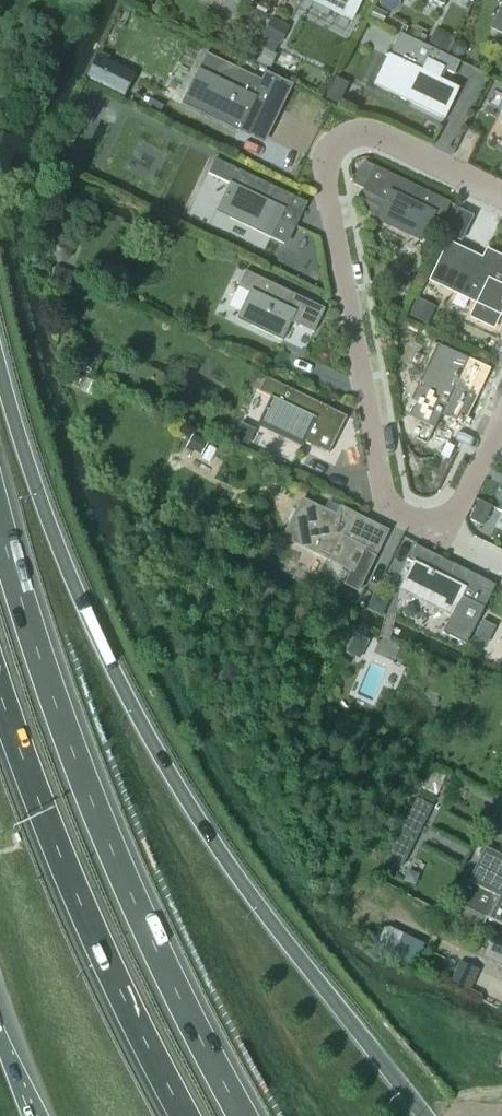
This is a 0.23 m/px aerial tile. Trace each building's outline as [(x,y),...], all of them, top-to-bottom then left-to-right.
[(130,4),(148,13),(153,3),(146,0),(132,0),(130,4)] [(313,3),(344,18),(353,0),(314,0),(313,3)] [(491,30),(501,35),(501,6),(491,30)] [(254,10),(249,19),(250,25),(261,30),(267,17),(254,10)] [(263,39),(262,42),(279,50),(289,29),(271,19),(262,38),(263,39)] [(453,75),(458,64),(413,42),(400,36),(389,59),(377,82),(412,98),(409,104),(444,120),(458,91),(437,81),(442,70),(453,75)] [(452,45),(450,50),(452,56),(458,58),(463,56),(466,50),(463,45),(458,42),(452,45)] [(262,50),(256,63),(267,68),(273,55),(262,50)] [(206,55),(198,72),(209,77),(199,97),(215,105),(212,112),(242,126),(267,138),(288,95),(292,86),(265,73),(261,82),(206,55)] [(97,57),(86,80),(123,98),(134,75),(97,57)] [(335,78),(324,100),(338,106),(348,85),(335,78)] [(90,126),(103,98),(84,89),(71,117),(90,126)] [(461,144),(455,156),(468,162),(474,150),(461,144)] [(282,246),(293,224),(303,203),(222,163),(215,160),(208,175),(229,185),(215,214),(227,220),(282,246)] [(442,221),(450,206),(374,168),(363,190),(362,192),(365,205),(365,207),(366,208),(367,208),(368,209),(370,209),(371,213),(374,216),(377,217),(375,221),(406,237),(410,230),(421,236),(431,215),(442,221)] [(51,243),(48,252),(52,260),(61,263),(70,259),(73,250),(68,241),(59,238),(51,243)] [(448,242),(430,280),(475,302),(468,318),(493,330),(498,316),(501,318),(501,257),(487,250),(483,259),(448,242)] [(72,274),(54,267),(48,285),(65,291),(72,274)] [(313,334),(324,310),(244,272),(237,286),(250,293),(240,314),(253,320),(250,326),(282,341),(290,323),(313,334)] [(415,299),(408,316),(427,325),(435,308),(415,299)] [(462,425),(479,390),(457,380),(467,359),(438,344),(421,378),(427,381),(410,416),(433,427),(440,414),(462,425)] [(71,372),(65,384),(77,390),(83,378),(71,372)] [(265,378),(257,393),(271,399),(261,420),(274,427),(271,433),(302,448),(304,444),(329,455),(335,441),(346,418),(265,378)] [(85,379),(80,392),(92,397),(98,385),(85,379)] [(256,431),(241,424),(233,440),(248,447),(256,431)] [(192,435),(185,448),(200,456),(207,444),(192,435)] [(303,501),(287,531),(330,553),(327,559),(349,570),(342,585),(358,593),(377,555),(376,554),(387,532),(341,508),(336,518),(303,501)] [(492,507),(478,501),(468,521),(482,527),(492,507)] [(416,564),(405,587),(452,611),(442,634),(463,644),(479,608),(482,609),(494,587),(415,547),(408,560),(416,564)] [(367,607),(366,609),(381,616),(382,614),(387,602),(372,595),(367,607)] [(354,637),(346,654),(358,660),(364,648),(361,640),(354,637)] [(487,842),(499,848),(499,847),(501,849),(501,813),(487,842)] [(487,842),(456,903),(500,925),(501,924),(501,849),(499,847),(499,848),(487,842)] [(385,930),(376,948),(383,952),(407,964),(417,944),(389,930),(388,932),(385,930)] [(485,956),(501,963),(501,943),(492,939),(485,956)]
